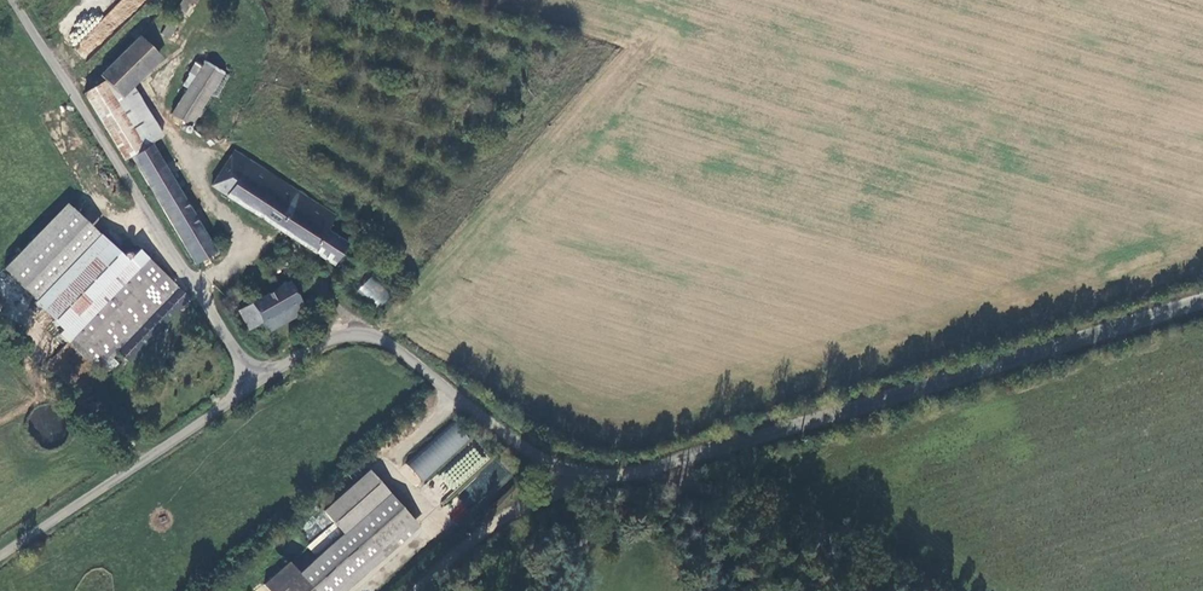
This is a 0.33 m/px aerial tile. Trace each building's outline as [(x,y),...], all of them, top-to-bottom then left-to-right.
[(123,21),(144,0),(121,0),(112,9),(123,21)] [(189,0),(178,0),(159,33),(166,38),(189,0)] [(205,100),(217,83),(268,9),(255,0),(248,0),(170,113),(188,125),(205,100)] [(158,56),(144,42),(139,37),(100,76),(101,77),(118,95),(129,85),(158,56)] [(101,77),(81,92),(121,155),(126,152),(128,154),(140,146),(111,100),(118,95),(101,77)] [(111,100),(140,146),(146,142),(159,133),(129,85),(118,95),(111,100)] [(140,146),(128,154),(150,192),(192,261),(212,249),(146,142),(140,146)] [(215,186),(332,259),(344,239),(325,228),(335,211),(238,150),(215,186)] [(35,300),(72,336),(135,268),(129,262),(99,234),(35,300)] [(128,362),(188,297),(139,251),(129,262),(135,268),(72,336),(65,343),(91,366),(110,345),(128,362)] [(358,294),(381,307),(390,290),(366,277),(358,294)] [(248,301),(265,331),(304,309),(286,279),(248,301)] [(424,483),(471,438),(453,420),(407,465),(424,483)] [(455,490),(486,459),(473,447),(442,477),(455,490)] [(344,531),(388,489),(367,467),(323,508),(344,531)] [(413,516),(388,489),(344,531),(300,571),(289,559),(266,581),(275,590),(331,590),(413,516)]
